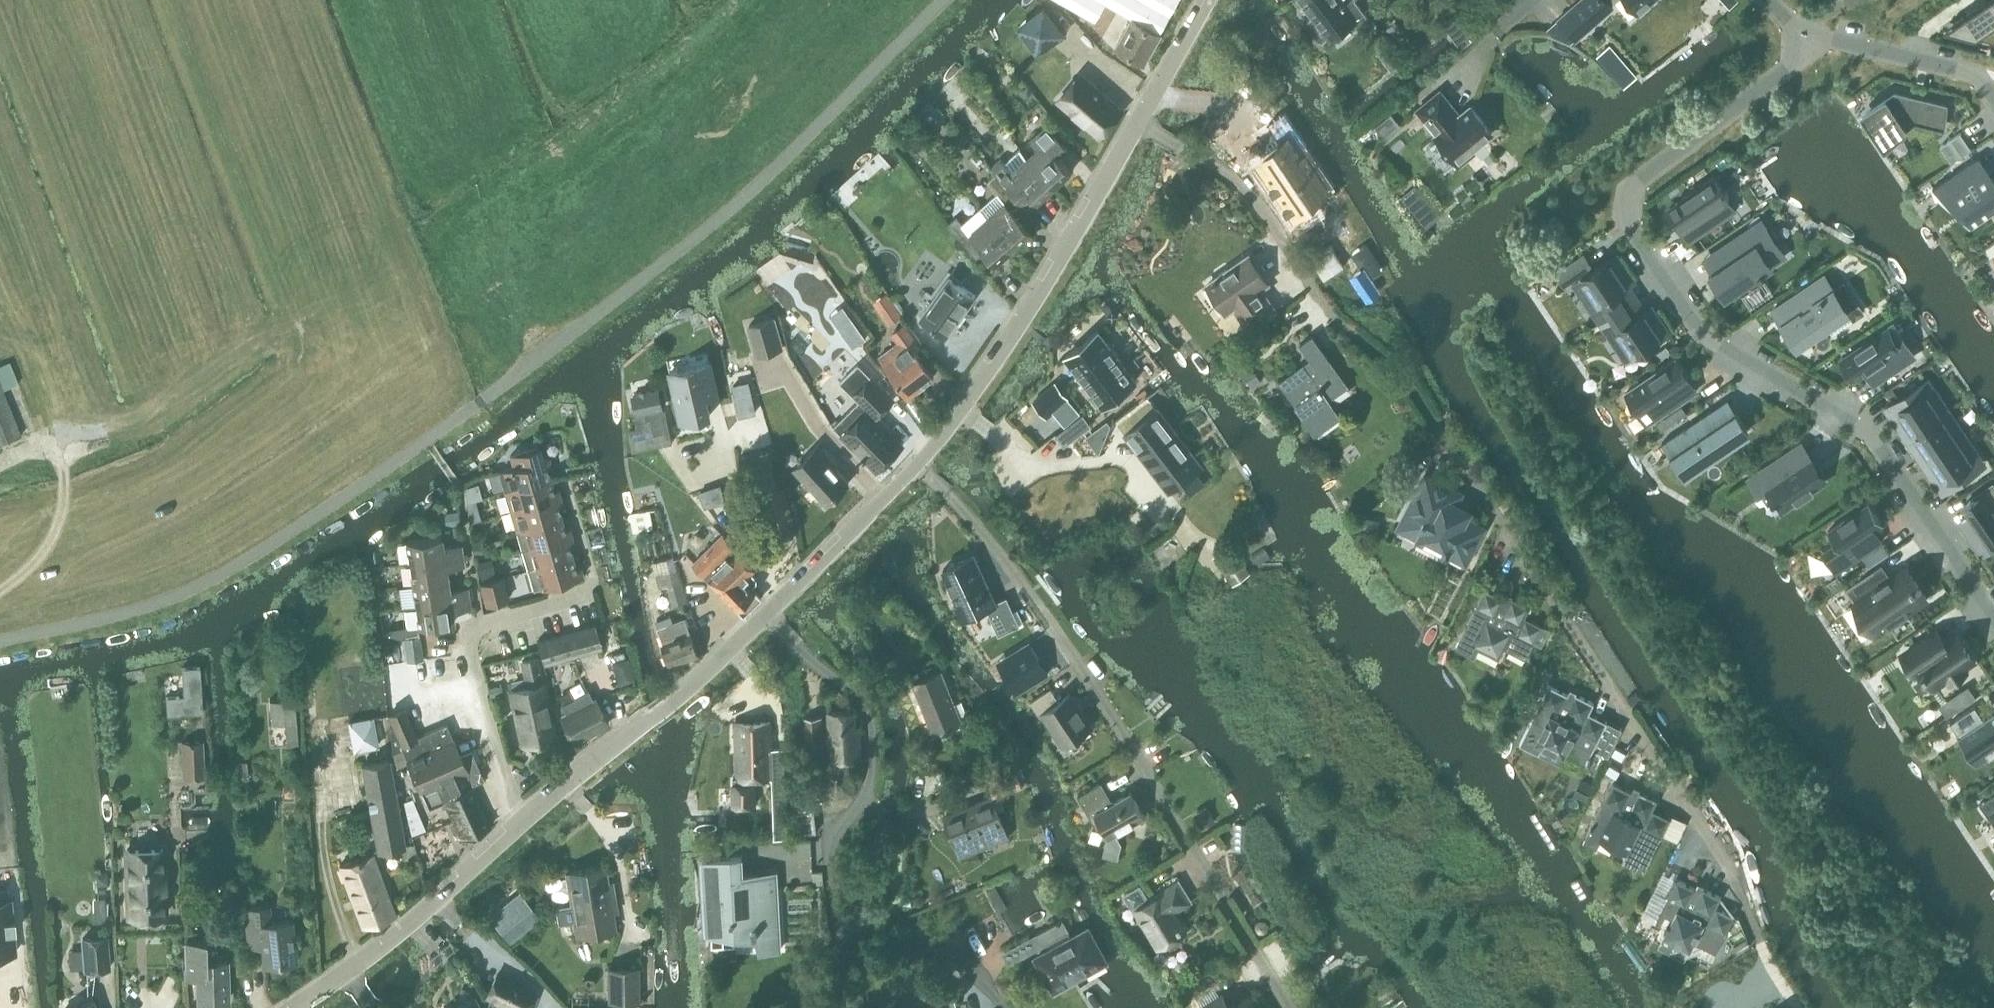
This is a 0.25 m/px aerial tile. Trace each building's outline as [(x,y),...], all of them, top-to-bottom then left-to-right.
[(1096,17),(1106,0),(1066,0),(1096,17)] [(1178,0),(1108,0),(1132,14),(1115,43),(1144,60),(1161,31),(1160,30),(1178,0)] [(1313,15),(1307,20),(1307,23),(1319,40),(1323,40),(1328,37),(1330,40),(1355,22),(1360,29),(1372,20),(1357,0),(1301,0),(1313,15)] [(1556,20),(1576,43),(1614,10),(1612,8),(1621,0),(1579,0),(1556,20)] [(1639,12),(1649,4),(1653,0),(1628,0),(1639,12)] [(1947,28),(1993,40),(1993,0),(1989,0),(1947,28)] [(1046,4),(1016,26),(1037,54),(1066,32),(1046,4)] [(1611,45),(1597,56),(1623,87),(1637,76),(1611,45)] [(1081,74),(1059,100),(1099,134),(1121,109),(1081,74)] [(1440,90),(1416,110),(1434,132),(1432,134),(1460,167),(1477,153),(1474,150),(1494,134),(1470,106),(1460,115),(1440,90)] [(1878,109),(1865,118),(1877,136),(1879,135),(1915,123),(1943,129),(1948,104),(1896,91),(1876,105),(1878,109)] [(1392,112),(1376,125),(1386,138),(1402,125),(1392,112)] [(1280,146),(1260,158),(1268,170),(1262,174),(1289,216),(1309,202),(1300,189),(1314,180),(1293,149),(1301,144),(1280,114),(1265,124),(1280,146)] [(1027,155),(1055,186),(1072,171),(1058,156),(1069,146),(1047,123),(1030,139),(1036,147),(1027,155)] [(1961,133),(1941,145),(1952,161),(1971,149),(1961,133)] [(1011,156),(996,172),(1017,195),(1025,187),(1032,195),(1038,202),(1055,186),(1027,155),(1021,148),(1011,156)] [(1993,209),(1993,176),(1979,157),(1934,187),(1972,224),(1993,209)] [(980,209),(1015,248),(1033,232),(1005,201),(1013,193),(995,173),(986,180),(998,193),(980,209)] [(1682,201),(1667,211),(1679,229),(1689,222),(1697,234),(1728,213),(1721,201),(1730,195),(1726,190),(1724,191),(1714,177),(1681,199),(1682,201)] [(1417,193),(1401,202),(1422,237),(1438,227),(1417,193)] [(997,264),(1015,248),(980,209),(963,224),(957,217),(949,224),(953,230),(960,238),(968,231),(997,264)] [(1726,298),(1789,256),(1763,218),(1703,258),(1712,271),(1710,273),(1726,298)] [(1555,272),(1563,286),(1593,267),(1584,253),(1555,272)] [(1599,323),(1628,303),(1621,293),(1637,282),(1618,253),(1573,283),(1599,323)] [(1266,282),(1248,255),(1230,268),(1226,267),(1219,272),(1218,276),(1208,283),(1227,310),(1234,305),(1249,326),(1274,309),(1259,287),(1266,282)] [(1798,348),(1851,311),(1825,272),(1771,310),(1798,348)] [(946,335),(976,295),(949,275),(920,316),(946,335)] [(1628,303),(1599,323),(1626,363),(1672,333),(1652,302),(1635,314),(1628,303)] [(895,303),(881,313),(889,324),(903,315),(895,303)] [(776,316),(748,324),(756,355),(784,347),(776,316)] [(909,394),(934,375),(916,350),(921,346),(903,323),(891,333),(898,342),(879,356),(909,394)] [(1894,324),(1840,360),(1854,381),(1908,344),(1894,324)] [(1065,356),(1102,405),(1136,379),(1127,367),(1099,331),(1065,356)] [(1316,433),(1341,415),(1330,399),(1348,386),(1312,337),(1300,346),(1310,360),(1279,382),(1316,433)] [(1247,383),(1257,376),(1238,352),(1229,359),(1247,383)] [(1677,360),(1626,392),(1646,424),(1690,397),(1683,384),(1689,380),(1677,360)] [(21,434),(6,397),(3,390),(19,384),(10,362),(0,366),(0,442),(21,434)] [(681,421),(710,415),(706,397),(718,394),(711,363),(670,372),(681,421)] [(859,401),(834,426),(877,470),(904,444),(876,416),(894,399),(872,377),(859,364),(841,382),(859,401)] [(1930,376),(1890,403),(1912,435),(1952,408),(1930,376)] [(749,381),(733,385),(740,415),(756,412),(749,381)] [(1055,382),(1033,400),(1047,417),(1069,398),(1055,382)] [(636,417),(627,419),(634,450),(672,442),(666,410),(665,410),(659,385),(631,392),(636,417)] [(1663,441),(1686,477),(1751,434),(1728,399),(1663,441)] [(1201,465),(1157,408),(1124,433),(1137,449),(1140,446),(1171,487),(1201,465)] [(1952,408),(1912,435),(1927,458),(1967,431),(1952,408)] [(1681,409),(1658,424),(1662,430),(1685,414),(1681,409)] [(1091,425),(1083,414),(1057,434),(1064,445),(1091,425)] [(1967,431),(1927,458),(1949,490),(1989,463),(1967,431)] [(1781,511),(1828,480),(1802,440),(1746,478),(1759,496),(1761,495),(1768,506),(1775,502),(1781,511)] [(827,503),(849,483),(825,456),(827,455),(818,445),(793,467),(827,503)] [(505,491),(549,478),(546,467),(551,465),(548,456),(543,458),(540,447),(511,455),(515,466),(499,470),(505,491)] [(779,489),(768,452),(760,454),(763,463),(758,465),(765,493),(763,494),(773,530),(794,524),(784,488),(779,489)] [(1426,474),(1399,527),(1419,538),(1418,539),(1419,540),(1422,534),(1445,546),(1447,552),(1446,554),(1447,554),(1448,553),(1466,562),(1484,526),(1466,517),(1470,510),(1456,503),(1462,492),(1426,474)] [(510,510),(559,496),(557,488),(552,489),(549,478),(505,491),(510,510)] [(1963,506),(1964,508),(1970,516),(1974,522),(1964,529),(1973,542),(1983,536),(1991,548),(1993,546),(1993,486),(1975,498),(1970,502),(1965,505),(1963,506)] [(516,530),(560,517),(557,506),(561,505),(559,496),(510,510),(516,530)] [(486,501),(468,505),(471,521),(490,516),(486,501)] [(461,523),(459,510),(445,512),(446,525),(461,523)] [(1870,533),(1859,515),(1855,512),(1813,536),(1827,551),(1813,560),(1828,578),(1860,558),(1852,544),(1870,533)] [(522,550),(571,536),(569,527),(564,529),(560,517),(516,530),(522,550)] [(723,532),(694,561),(745,613),(761,598),(750,586),(756,581),(755,576),(751,572),(745,565),(750,560),(723,532)] [(409,563),(463,555),(461,544),(443,547),(441,535),(406,541),(409,563)] [(527,570),(572,557),(568,546),(574,544),(571,536),(522,550),(527,570)] [(475,554),(488,552),(487,544),(480,540),(473,541),(475,554)] [(1889,551),(1884,543),(1863,557),(1868,565),(1889,551)] [(1230,544),(1212,556),(1233,586),(1251,573),(1230,544)] [(412,584),(448,579),(446,568),(464,565),(463,555),(409,563),(412,584)] [(533,590),(542,587),(583,575),(580,567),(575,568),(572,557),(527,570),(533,590)] [(686,602),(674,557),(653,562),(660,588),(667,586),(672,605),(686,602)] [(970,557),(944,569),(961,607),(956,609),(960,619),(987,607),(999,634),(1020,625),(1007,597),(996,602),(983,572),(978,574),(970,557)] [(478,562),(481,574),(495,571),(492,559),(478,562)] [(1874,569),(1843,589),(1874,636),(1930,598),(1907,565),(1882,582),(1874,569)] [(1842,582),(1838,575),(1825,584),(1829,590),(1842,582)] [(415,606),(469,598),(467,587),(449,590),(448,579),(412,584),(415,606)] [(486,605),(509,598),(503,579),(480,585),(486,605)] [(1526,658),(1543,625),(1525,616),(1530,606),(1512,597),(1510,600),(1485,588),(1455,647),(1475,657),(1479,648),(1499,658),(1504,647),(1526,658)] [(469,598),(415,606),(418,627),(454,622),(452,611),(470,608),(469,598)] [(658,628),(661,635),(664,643),(663,644),(671,665),(699,654),(685,617),(658,628)] [(543,664),(573,656),(602,648),(595,625),(537,641),(543,664)] [(1937,626),(1898,653),(1915,678),(1922,674),(1934,692),(1947,683),(1949,686),(1971,671),(1969,668),(1979,662),(1957,629),(1944,637),(1937,626)] [(420,634),(403,637),(407,661),(424,659),(420,634)] [(1030,641),(998,660),(1020,696),(1051,677),(1030,641)] [(523,683),(512,685),(527,748),(559,736),(545,678),(543,678),(538,655),(518,660),(523,683)] [(612,662),(618,685),(635,680),(629,658),(612,662)] [(934,734),(963,722),(943,671),(913,682),(934,734)] [(1539,753),(1543,744),(1585,765),(1588,760),(1589,761),(1591,757),(1590,756),(1607,721),(1589,712),(1594,702),(1576,694),(1574,697),(1549,684),(1520,744),(1539,753)] [(489,696),(491,696),(503,693),(501,685),(489,688),(487,688),(489,696)] [(1954,695),(1962,706),(1977,697),(1969,685),(1954,695)] [(1060,701),(1051,688),(1031,701),(1040,715),(1043,712),(1065,745),(1092,727),(1070,694),(1060,701)] [(593,699),(588,690),(573,697),(569,691),(562,694),(566,701),(560,704),(565,713),(560,716),(574,742),(609,724),(595,698),(593,699)] [(295,698),(270,700),(272,723),(285,722),(287,745),(298,744),(295,698)] [(1949,723),(1977,764),(1993,753),(1993,712),(1983,719),(1974,706),(1949,723)] [(416,737),(411,727),(403,708),(388,715),(394,726),(390,727),(392,753),(402,748),(421,790),(422,790),(429,809),(444,802),(460,838),(490,826),(472,785),(484,780),(471,750),(460,755),(446,724),(416,737)] [(857,726),(856,710),(829,711),(831,759),(861,757),(859,726),(857,726)] [(807,746),(824,745),(822,716),(805,717),(807,746)] [(772,748),(771,722),(735,723),(736,757),(739,756),(740,778),(733,778),(734,805),(755,805),(754,779),(773,779),(773,796),(787,796),(784,748),(772,748)] [(203,740),(182,741),(184,778),(205,777),(203,740)] [(378,851),(405,846),(389,760),(362,765),(378,851)] [(1653,854),(1671,818),(1653,809),(1658,799),(1640,790),(1638,794),(1613,781),(1583,841),(1597,847),(1601,840),(1628,853),(1633,844),(1653,854)] [(839,798),(855,797),(854,782),(838,782),(839,798)] [(1110,803),(1099,783),(1078,795),(1097,829),(1105,831),(1109,837),(1146,816),(1131,791),(1110,803)] [(811,787),(790,789),(794,821),(815,819),(811,787)] [(1981,802),(1993,822),(1993,793),(1981,802)] [(961,856),(1010,836),(993,795),(945,815),(958,845),(957,846),(961,856)] [(1211,814),(1197,822),(1202,829),(1215,821),(1211,814)] [(127,846),(128,891),(128,915),(162,914),(162,882),(162,846),(127,846)] [(363,926),(396,914),(372,852),(340,864),(363,926)] [(742,856),(700,858),(704,932),(736,937),(735,921),(758,920),(759,951),(780,949),(776,875),(743,877),(742,856)] [(18,925),(9,862),(0,863),(0,928),(18,925)] [(571,904),(610,898),(605,865),(566,872),(567,876),(560,877),(555,884),(556,888),(563,893),(569,892),(571,904)] [(1701,891),(1677,878),(1659,913),(1672,919),(1670,923),(1668,922),(1665,927),(1667,928),(1664,934),(1690,948),(1698,934),(1719,945),(1734,915),(1716,906),(1721,896),(1703,887),(1701,891)] [(1140,884),(1123,895),(1133,911),(1156,948),(1187,930),(1175,911),(1183,906),(1191,902),(1185,893),(1177,880),(1151,897),(1152,899),(1150,900),(1140,884)] [(519,893),(491,916),(510,939),(538,916),(519,893)] [(610,898),(571,904),(576,937),(615,930),(610,898)] [(276,920),(274,903),(245,907),(249,937),(262,936),(265,963),(295,960),(290,919),(276,920)] [(1043,945),(1069,931),(1063,919),(1037,933),(1043,945)] [(1055,987),(1073,977),(1107,959),(1089,927),(1037,956),(1055,987)] [(107,935),(82,937),(84,970),(110,968),(107,935)] [(208,958),(208,939),(185,940),(186,970),(197,970),(198,1000),(228,1000),(226,958),(208,958)] [(639,966),(623,967),(607,967),(607,1002),(639,1001),(639,966)] [(487,996),(490,998),(487,1006),(489,1007),(502,1007),(504,1004),(512,1007),(534,1007),(540,995),(496,975),(487,996)] [(1223,995),(1202,1007),(1253,1007),(1247,999),(1230,1006),(1223,995)] [(94,998),(64,1007),(97,1007),(94,998)] [(473,998),(456,1007),(479,1007),(473,998)]
